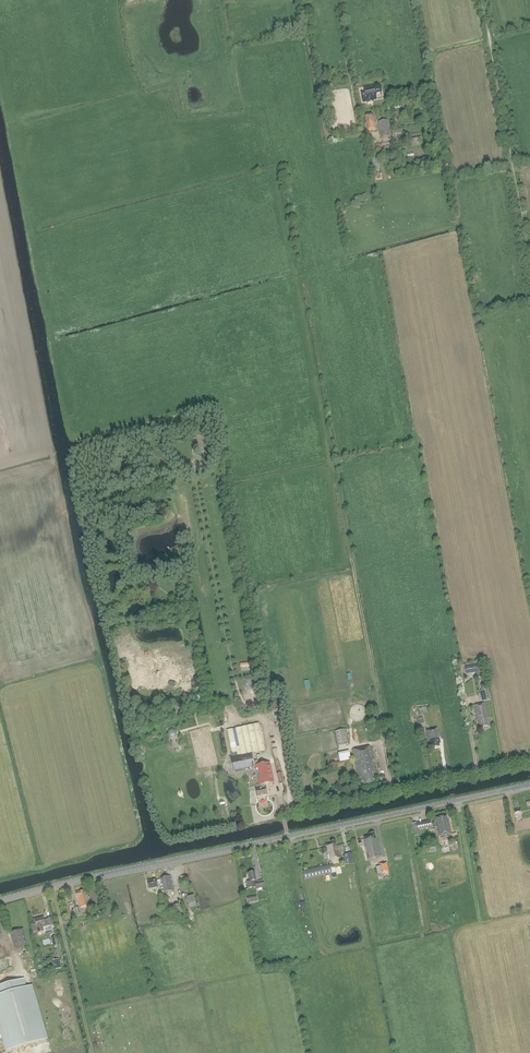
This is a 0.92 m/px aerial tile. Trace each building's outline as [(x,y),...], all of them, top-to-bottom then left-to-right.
[(381,92),(380,85),(365,88),(366,92),(361,93),(363,102),(367,101),(368,103),(373,102),(372,100),(376,99),(375,93),(381,92)] [(366,132),(376,130),(375,120),(374,120),(373,115),(365,117),(366,123),(365,124),(366,132)] [(388,120),(378,122),(381,138),(390,137),(388,120)] [(419,138),(410,140),(411,147),(421,145),(419,138)] [(379,169),(374,141),(368,142),(374,170),(379,169)] [(481,672),(480,664),(465,667),(466,674),(481,672)] [(488,689),(480,691),(483,702),(490,700),(488,689)] [(480,728),(488,726),(487,718),(488,718),(485,703),(474,705),(477,720),(478,720),(480,728)] [(240,750),(241,755),(265,749),(259,722),(235,728),(238,742),(236,742),(233,729),(227,730),(231,748),(234,747),(235,752),(240,750)] [(439,743),(440,743),(437,728),(426,730),(428,741),(430,740),(431,748),(439,746),(439,743)] [(335,731),(338,746),(348,744),(345,729),(335,731)] [(373,776),(376,775),(370,746),(352,750),(357,776),(358,776),(358,779),(361,778),(362,785),(375,783),(373,776)] [(270,763),(258,765),(257,760),(253,761),(252,753),(237,756),(236,752),(231,753),(231,757),(229,757),(232,771),(254,766),(258,785),(259,785),(259,789),(256,790),(257,797),(267,795),(265,788),(264,784),(274,782),(270,763)] [(349,752),(338,754),(340,762),(350,760),(349,752)] [(440,836),(451,834),(448,820),(447,820),(446,816),(436,818),(440,836)] [(415,837),(419,836),(418,830),(432,827),(431,820),(417,823),(417,822),(412,823),(415,837)] [(368,860),(380,857),(377,839),(375,839),(374,833),(369,834),(369,836),(364,837),(365,846),(368,860)] [(328,861),(340,858),(338,846),(336,846),(335,840),(330,841),(331,844),(325,845),(326,848),(322,849),(323,854),(325,853),(325,852),(327,852),(328,861)] [(352,852),(344,854),(345,859),(349,858),(350,863),(354,862),(352,852)] [(389,873),(387,862),(379,863),(381,874),(389,873)] [(331,873),(330,865),(302,871),(304,879),(331,873)] [(255,871),(248,873),(249,881),(247,882),(248,888),(256,887),(256,889),(265,887),(263,880),(258,881),(257,880),(255,871)] [(161,884),(161,885),(163,894),(163,896),(161,896),(163,905),(169,904),(167,894),(167,892),(174,890),(171,876),(160,878),(160,880),(156,880),(156,879),(147,881),(149,889),(158,887),(158,885),(161,884)] [(182,895),(188,893),(186,885),(180,886),(182,895)] [(76,898),(77,897),(78,900),(79,899),(80,901),(79,901),(81,908),(89,906),(87,895),(85,895),(84,890),(76,892),(75,892),(76,898)] [(196,905),(193,895),(187,897),(190,907),(196,905)] [(182,904),(170,906),(173,917),(184,915),(182,904)] [(34,920),(35,924),(31,925),(33,933),(37,932),(38,933),(44,931),(43,928),(54,925),(52,918),(47,919),(47,920),(44,921),(43,918),(34,920)] [(23,929),(10,933),(14,949),(28,945),(23,929)] [(51,961),(54,969),(62,967),(59,959),(51,961)] [(24,978),(0,985),(0,1032),(5,1051),(48,1038),(32,985),(26,987),(24,978)]
